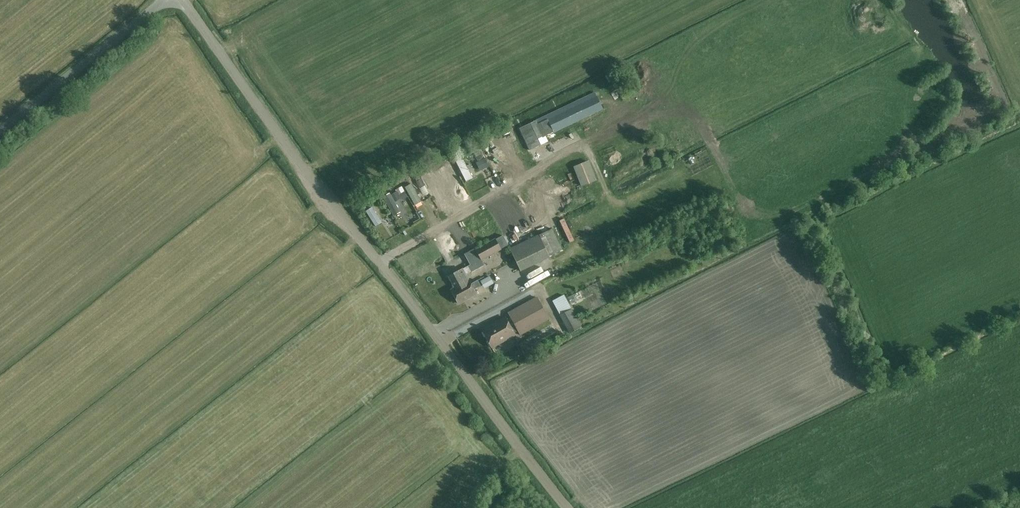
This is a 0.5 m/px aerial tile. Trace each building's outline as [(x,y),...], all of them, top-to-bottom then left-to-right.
[(536,121),(520,128),(530,150),(541,145),(538,140),(543,137),(603,109),(597,96),(537,124),(536,121)] [(567,162),(588,154),(585,146),(564,154),(567,162)] [(470,176),(478,173),(473,157),(464,160),(470,176)] [(562,157),(550,162),(553,170),(565,165),(562,157)] [(440,166),(444,176),(450,173),(452,178),(465,173),(459,158),(440,166)] [(437,169),(429,173),(440,195),(448,191),(437,169)] [(493,174),(497,183),(505,179),(500,170),(493,174)] [(421,181),(413,185),(426,209),(434,205),(421,181)] [(462,193),(467,190),(463,182),(458,184),(462,193)] [(550,205),(549,202),(558,198),(555,192),(533,202),(538,211),(550,205)] [(552,229),(540,235),(550,257),(562,251),(552,229)] [(523,238),(518,230),(510,234),(514,243),(523,238)] [(598,231),(598,241),(613,242),(613,231),(598,231)] [(521,272),(550,257),(540,235),(539,235),(539,234),(509,249),(521,272)] [(496,239),(476,250),(476,251),(466,257),(471,266),(481,260),(482,261),(502,250),(502,249),(509,245),(503,235),(496,240),(496,239)] [(565,266),(575,262),(573,257),(563,262),(565,266)] [(468,266),(463,269),(449,276),(455,288),(456,289),(462,286),(463,288),(471,284),(466,275),(471,271),(468,266)] [(484,279),(488,286),(493,283),(489,276),(484,279)] [(456,289),(455,288),(451,290),(459,303),(476,294),(471,284),(463,288),(462,286),(456,289)] [(582,328),(564,295),(552,301),(570,334),(582,328)] [(509,313),(511,317),(506,320),(505,318),(482,330),(492,348),(515,335),(514,333),(518,331),(520,335),(549,319),(537,298),(509,313)] [(529,339),(519,345),(525,356),(535,350),(529,339)]
